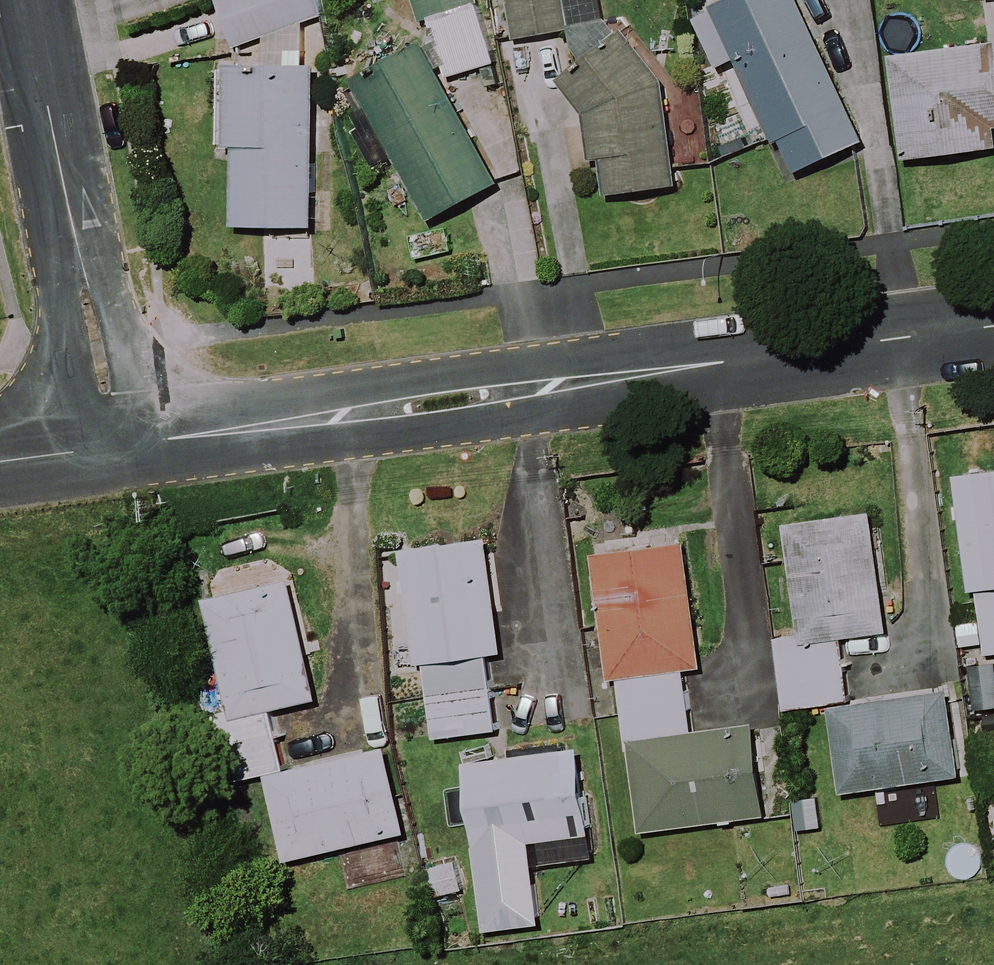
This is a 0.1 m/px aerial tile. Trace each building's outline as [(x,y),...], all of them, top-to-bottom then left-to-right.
[(317,0),(204,0),(224,58),(325,25),(317,0)] [(475,0),(408,0),(416,21),(423,18),(445,80),(497,62),(475,0)] [(649,22),(576,32),(572,0),(491,0),(497,42),(570,32),(592,200),(671,190),(649,22)] [(793,0),(727,0),(708,8),(784,179),(858,146),(793,0)] [(885,59),(899,162),(993,149),(993,145),(992,130),(993,130),(993,44),(885,59)] [(492,187),(420,47),(351,82),(423,222),(492,187)] [(308,233),(309,67),(205,66),(204,152),(225,153),(224,232),(308,233)] [(968,621),(949,624),(952,647),(971,645),(973,661),(993,658),(993,472),(950,477),(968,621)] [(887,633),(870,513),(778,526),(794,637),(770,640),(780,712),(824,706),(836,797),(957,780),(944,691),(846,705),(837,640),(887,633)] [(498,654),(483,540),(395,552),(411,666),(420,665),(426,708),(389,713),(397,771),(440,766),(437,740),(495,733),(485,656),(498,654)] [(623,745),(636,835),(762,818),(749,728),(694,735),(685,669),(692,668),(677,545),(586,556),(602,679),(614,678),(623,745)] [(312,702),(286,583),(203,602),(230,720),(312,702)] [(990,665),(965,669),(971,712),(993,709),(993,693),(990,665)] [(234,785),(263,778),(282,863),(402,835),(383,751),(276,775),(264,726),(222,736),(234,785)] [(530,869),(589,862),(576,752),(460,766),(474,876),(480,932),(536,926),(530,869)] [(795,834),(796,845),(826,842),(825,825),(816,826),(814,802),(784,805),(787,835),(795,834)] [(456,865),(421,869),(424,898),(459,895),(456,865)]
